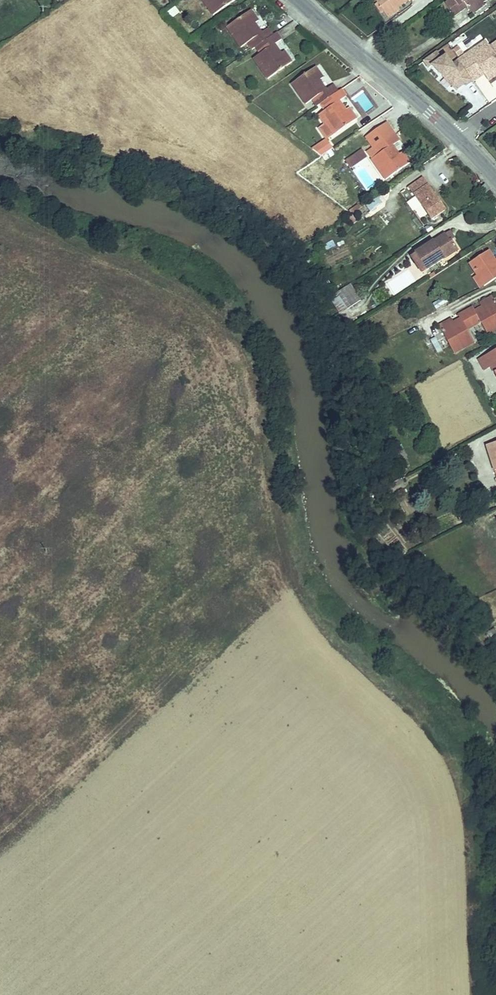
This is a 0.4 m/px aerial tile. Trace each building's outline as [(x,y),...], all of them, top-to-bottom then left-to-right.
[(216,11),(231,0),(209,0),(216,11)] [(377,3),(383,12),(386,16),(397,8),(408,0),(375,0),(377,3)] [(453,0),(449,0),(445,3),(454,17),(461,12),(453,0)] [(461,12),(468,7),(462,0),(453,0),(461,12)] [(468,7),(471,12),(483,3),(487,0),(462,0),(468,7)] [(383,12),(377,3),(375,5),(381,14),(383,12)] [(485,5),(483,3),(471,12),(472,14),(485,5)] [(175,5),(167,11),(172,18),(180,12),(175,5)] [(255,5),(231,21),(245,42),(252,37),(257,43),(260,41),(265,49),(259,52),(273,73),(297,58),(290,47),(285,50),(278,40),(287,34),(281,26),(277,29),(273,23),(265,29),(258,18),(261,15),(255,5)] [(397,8),(386,16),(388,18),(399,10),(397,8)] [(458,60),(473,81),(473,82),(484,74),(495,66),(495,43),(489,47),(485,42),(458,60)] [(473,81),(458,60),(452,65),(446,56),(441,59),(436,52),(423,61),(428,69),(432,67),(454,88),(463,82),(464,84),(466,86),(473,81)] [(327,72),(320,61),(296,77),(310,98),(316,93),(320,99),(324,97),(328,104),(323,108),(336,128),(361,111),(354,101),(348,105),(342,95),(349,90),(345,83),(342,85),(338,79),(328,85),(322,75),(327,72)] [(484,74),(489,81),(495,76),(495,66),(484,74)] [(463,82),(454,88),(456,90),(464,84),(463,82)] [(374,144),(371,146),(376,153),(371,156),(384,176),(409,160),(402,150),(396,154),(390,144),(399,137),(387,119),(367,133),(374,144)] [(313,147),(319,156),(332,146),(326,138),(313,147)] [(431,220),(445,210),(422,178),(409,187),(431,220)] [(485,194),(490,190),(485,184),(480,188),(485,194)] [(465,216),(469,224),(476,221),(472,213),(465,216)] [(449,231),(445,234),(448,239),(450,238),(451,240),(454,238),(449,231)] [(448,239),(445,234),(411,256),(417,265),(421,262),(426,270),(458,250),(451,240),(450,238),(448,239)] [(484,286),(495,278),(495,260),(488,251),(469,263),(477,275),(484,286)] [(421,262),(417,265),(422,273),(426,270),(421,262)] [(480,288),(484,286),(477,275),(473,278),(480,288)] [(360,300),(350,285),(337,294),(339,297),(346,308),(347,309),(360,300)] [(449,302),(445,296),(433,304),(436,310),(449,302)] [(338,313),(346,308),(339,297),(332,302),(338,313)] [(481,307),(494,300),(492,297),(479,304),(481,307)] [(466,312),(473,326),(480,322),(487,335),(495,330),(495,304),(494,300),(481,307),(474,311),(473,308),(466,312)] [(473,326),(466,312),(459,315),(461,319),(454,323),(441,330),(454,354),(474,343),(467,329),(473,326)] [(439,326),(441,330),(454,323),(452,319),(439,326)] [(478,360),(484,370),(491,366),(495,374),(495,351),(478,360)] [(486,445),(495,471),(495,472),(495,442),(486,445)] [(394,454),(404,450),(402,445),(392,448),(394,454)] [(404,450),(394,454),(397,462),(407,459),(404,450)] [(407,459),(397,462),(399,469),(409,465),(407,459)] [(405,484),(401,477),(372,493),(375,500),(405,484)] [(479,606),(470,610),(474,617),(482,612),(479,606)] [(493,642),(495,640),(495,632),(494,629),(487,633),(493,642)]
